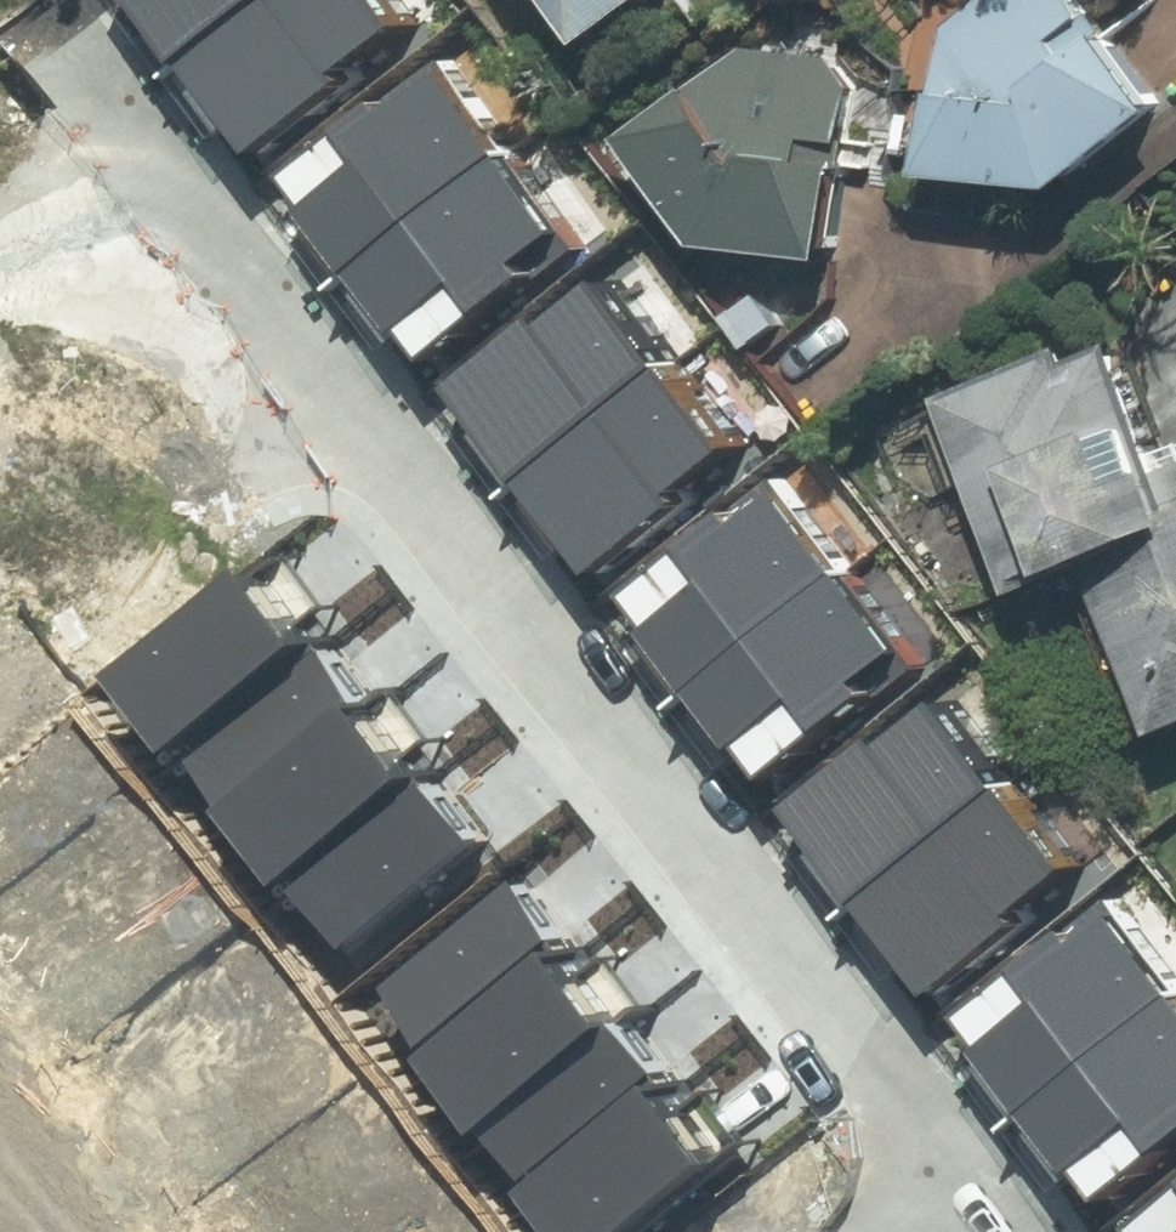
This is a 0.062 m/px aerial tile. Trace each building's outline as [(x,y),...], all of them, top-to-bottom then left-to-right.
[(166,59),(242,0),(120,0),(166,59)] [(166,59),(240,154),(392,36),(364,0),(242,0),(166,59)] [(612,37),(658,0),(581,0),(612,37)] [(1100,0),(985,0),(959,23),(952,171),(1096,178),(1175,108),(1175,85),(1100,0)] [(753,46),(652,130),(741,237),(864,248),(869,186),(898,187),(900,120),(896,121),(871,86),(874,84),(843,54),(753,46)] [(410,57),(259,175),(333,270),(485,152),(410,57)] [(485,152),(333,270),(407,365),(559,247),(485,152)] [(578,267),(426,385),(501,480),(653,362),(578,267)] [(968,391),(1056,585),(1121,561),(1175,687),(1175,414),(1139,335),(1089,357),(1082,342),(968,391)] [(653,362),(501,480),(575,575),(727,457),(653,362)] [(746,474),(594,592),(668,687),(820,569),(746,474)] [(820,569),(668,687),(742,782),(894,664),(820,569)] [(116,678),(172,746),(295,647),(239,578),(116,678)] [(172,746),(228,815),(351,715),(295,647),(172,746)] [(919,692),(767,810),(841,905),(993,787),(919,692)] [(228,815),(284,884),(407,784),(351,715),(228,815)] [(284,884),(339,952),(463,852),(407,784),(284,884)] [(993,787),(841,905),(915,1000),(1067,882),(993,787)] [(565,965),(513,899),(378,1005),(430,1071),(565,965)] [(1086,902),(934,1020),(1008,1115),(1160,997),(1086,902)] [(617,1031),(565,965),(430,1071),(481,1137),(617,1031)] [(1008,1115),(1083,1209),(1175,1137),(1175,1017),(1160,997),(1008,1115)] [(669,1097),(617,1031),(481,1137),(533,1203),(669,1097)] [(669,1097),(533,1203),(556,1231),(633,1231),(721,1163),(669,1097)] [(1120,1221),(1128,1231),(1175,1231),(1175,1177),(1120,1221)]
